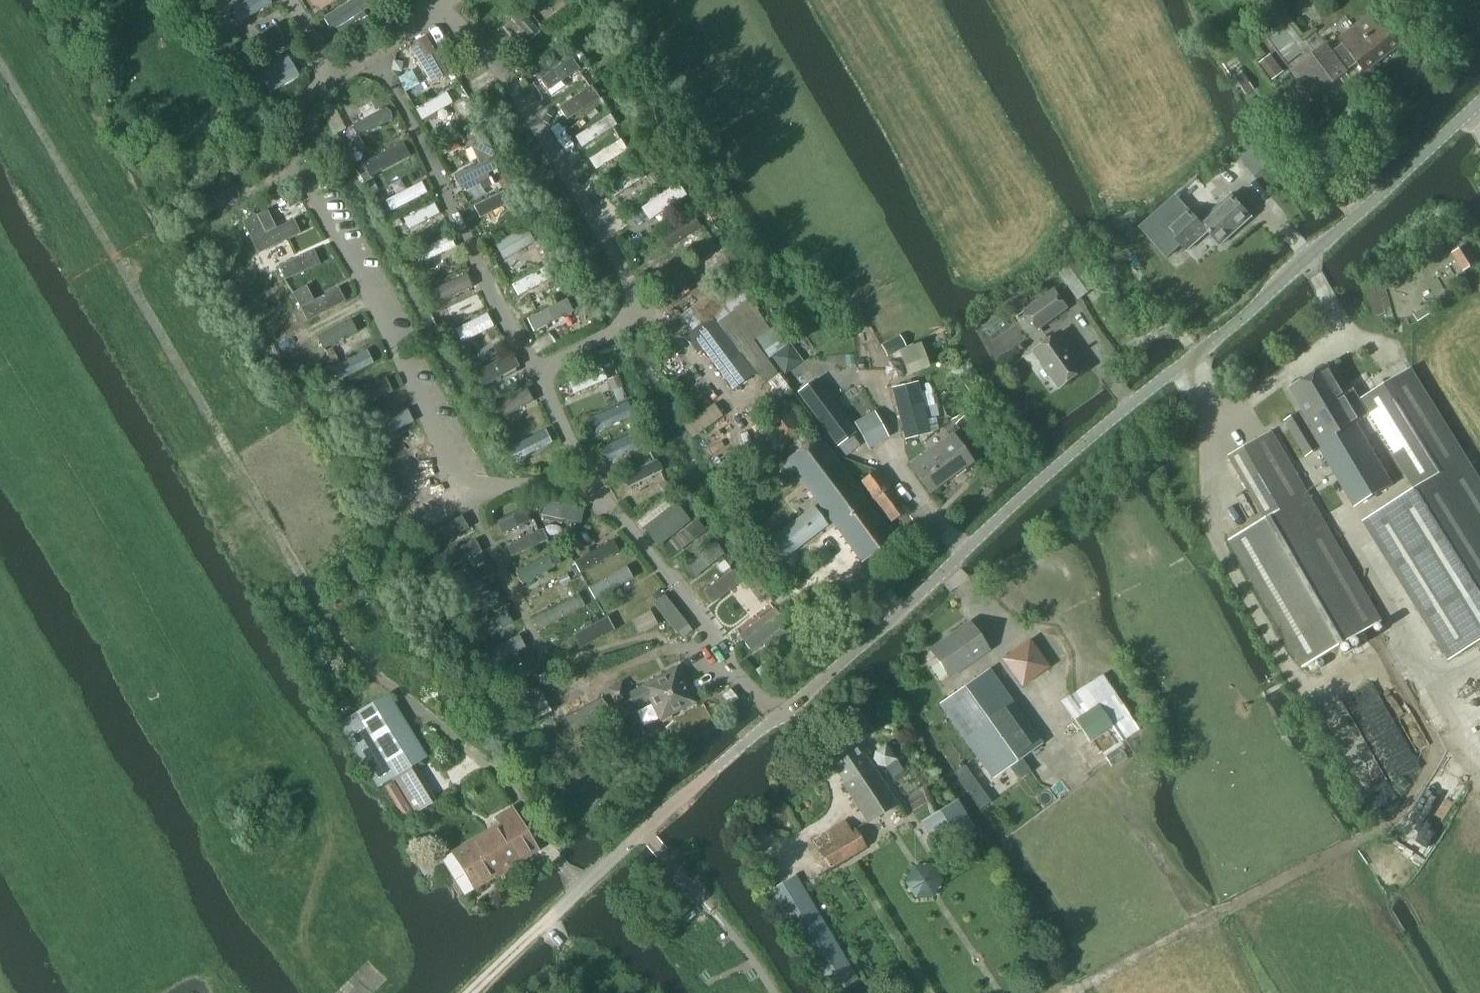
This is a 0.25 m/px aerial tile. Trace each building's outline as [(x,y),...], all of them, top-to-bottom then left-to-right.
[(1363,71),(1399,45),(1375,12),(1338,39),(1344,48),(1334,55),(1326,45),(1292,70),(1312,97),(1357,64),(1363,71)] [(382,15),(373,20),(378,29),(386,24),(382,15)] [(508,44),(502,49),(508,56),(514,51),(508,44)] [(582,51),(575,56),(579,62),(586,57),(582,51)] [(1272,56),(1261,65),(1273,81),(1284,72),(1272,56)] [(455,67),(446,73),(451,82),(455,82),(462,78),(455,67)] [(1241,70),(1233,76),(1247,97),(1254,91),(1241,70)] [(470,104),(463,107),(468,116),(474,113),(470,104)] [(340,119),(330,124),(334,131),(344,126),(340,119)] [(482,123),(470,129),(475,138),(487,132),(482,123)] [(642,136),(650,131),(645,124),(637,128),(642,136)] [(488,141),(473,148),(480,162),(495,155),(488,141)] [(658,162),(662,168),(670,163),(666,157),(658,162)] [(367,173),(360,176),(363,183),(370,180),(367,173)] [(510,178),(500,183),(503,190),(513,185),(510,178)] [(372,182),(365,186),(370,194),(377,190),(372,182)] [(1175,195),(1139,226),(1166,257),(1180,244),(1185,250),(1207,231),(1219,245),(1252,218),(1231,194),(1199,222),(1175,195)] [(399,216),(389,221),(393,229),(403,224),(399,216)] [(539,223),(528,229),(532,236),(543,230),(539,223)] [(639,234),(632,238),(636,244),(643,240),(639,234)] [(413,237),(406,241),(410,250),(417,246),(413,237)] [(1479,257),(1479,245),(1476,238),(1452,253),(1462,269),(1479,257)] [(413,250),(405,254),(410,264),(417,261),(413,250)] [(561,257),(551,262),(555,270),(565,265),(561,257)] [(1080,303),(1101,287),(1079,260),(1059,275),(1080,303)] [(777,374),(752,342),(766,332),(770,330),(750,300),(754,297),(739,276),(682,318),(693,331),(711,318),(753,374),(768,381),(777,374)] [(1038,329),(1066,308),(1053,290),(1025,312),(1038,329)] [(584,293),(574,298),(579,306),(588,301),(584,293)] [(450,317),(442,320),(446,330),(454,326),(450,317)] [(690,333),(684,337),(696,353),(702,349),(733,390),(753,374),(711,318),(693,331),(690,333)] [(785,343),(774,327),(770,330),(766,332),(777,349),(785,343)] [(1061,389),(1087,370),(1061,334),(1035,352),(1061,389)] [(663,341),(655,346),(659,352),(667,347),(663,341)] [(922,343),(900,352),(905,365),(927,357),(922,343)] [(789,344),(772,357),(784,373),(801,361),(789,344)] [(669,347),(658,354),(664,363),(675,356),(669,347)] [(465,352),(456,356),(463,370),(472,365),(465,352)] [(1313,375),(1305,379),(1316,397),(1319,395),(1322,400),(1327,396),(1331,403),(1338,399),(1344,408),(1346,407),(1356,423),(1369,415),(1359,400),(1353,389),(1345,394),(1328,366),(1324,368),(1321,367),(1316,370),(1315,373),(1313,375)] [(1359,400),(1369,415),(1415,491),(1389,507),(1364,522),(1449,659),(1479,640),(1479,480),(1410,368),(1377,388),(1359,400)] [(790,390),(777,374),(768,381),(781,397),(790,390)] [(618,376),(608,381),(612,389),(621,385),(618,376)] [(855,431),(815,378),(797,391),(837,445),(855,431)] [(1303,409),(1284,422),(1306,456),(1319,448),(1354,507),(1392,484),(1356,423),(1346,407),(1344,408),(1338,399),(1331,403),(1327,396),(1322,400),(1319,395),(1316,397),(1305,379),(1302,381),(1299,380),(1294,383),(1293,386),(1290,388),(1303,409)] [(903,438),(929,432),(923,408),(917,384),(891,390),(903,438)] [(692,401),(685,407),(693,419),(701,413),(692,401)] [(783,452),(808,434),(785,403),(761,421),(783,452)] [(928,407),(923,408),(929,432),(936,430),(933,418),(938,417),(935,406),(934,406),(928,407)] [(643,408),(635,412),(642,424),(650,419),(643,408)] [(868,450),(889,438),(876,413),(854,425),(868,450)] [(1303,666),(1380,621),(1381,621),(1271,431),(1229,455),(1265,518),(1229,538),(1303,666)] [(701,435),(695,438),(698,444),(704,440),(701,435)] [(929,493),(971,462),(952,436),(910,466),(929,493)] [(861,562),(892,538),(817,438),(786,462),(861,562)] [(705,442),(698,446),(703,453),(709,450),(705,442)] [(710,450),(703,454),(708,464),(715,460),(710,450)] [(720,457),(711,463),(716,470),(725,464),(720,457)] [(780,462),(772,468),(786,488),(794,481),(780,462)] [(890,522),(904,511),(875,471),(860,482),(890,522)] [(666,482),(661,486),(665,493),(670,489),(666,482)] [(778,563),(826,526),(812,507),(763,544),(778,563)] [(574,539),(566,544),(570,549),(577,543),(574,539)] [(567,574),(559,579),(562,585),(571,581),(567,574)] [(658,590),(652,595),(657,601),(663,596),(658,590)] [(651,611),(632,621),(637,632),(656,622),(651,611)] [(970,623),(931,651),(949,677),(989,649),(970,623)] [(1030,640),(1003,659),(1022,687),(1049,668),(1030,640)] [(762,665),(755,670),(760,677),(768,672),(762,665)] [(623,682),(608,690),(620,715),(637,706),(647,701),(658,722),(695,703),(676,668),(641,686),(628,693),(623,682)] [(991,778),(1039,744),(988,671),(940,705),(991,778)] [(330,690),(323,679),(313,686),(319,697),(330,690)] [(730,689),(722,695),(729,705),(738,698),(730,689)] [(388,695),(339,725),(358,755),(375,744),(406,725),(388,695)] [(1098,705),(1074,721),(1087,741),(1111,726),(1098,705)] [(1128,715),(1111,726),(1121,741),(1138,730),(1128,715)] [(375,744),(358,755),(377,786),(391,777),(412,764),(426,756),(406,725),(375,744)] [(867,823),(896,804),(865,757),(869,755),(857,738),(827,758),(844,784),(842,785),(867,823)] [(875,752),(873,760),(877,766),(885,767),(896,760),(885,744),(875,752)] [(434,800),(412,764),(391,777),(413,813),(434,800)] [(956,772),(954,773),(979,808),(988,801),(964,766),(956,772)] [(390,780),(381,786),(401,821),(410,815),(390,780)] [(936,851),(972,829),(955,802),(919,824),(936,851)] [(475,886),(536,848),(511,809),(497,818),(501,825),(455,854),(475,886)] [(849,832),(843,822),(813,840),(830,868),(864,848),(854,830),(849,832)] [(855,980),(796,877),(769,892),(827,992),(832,992),(855,980)]
